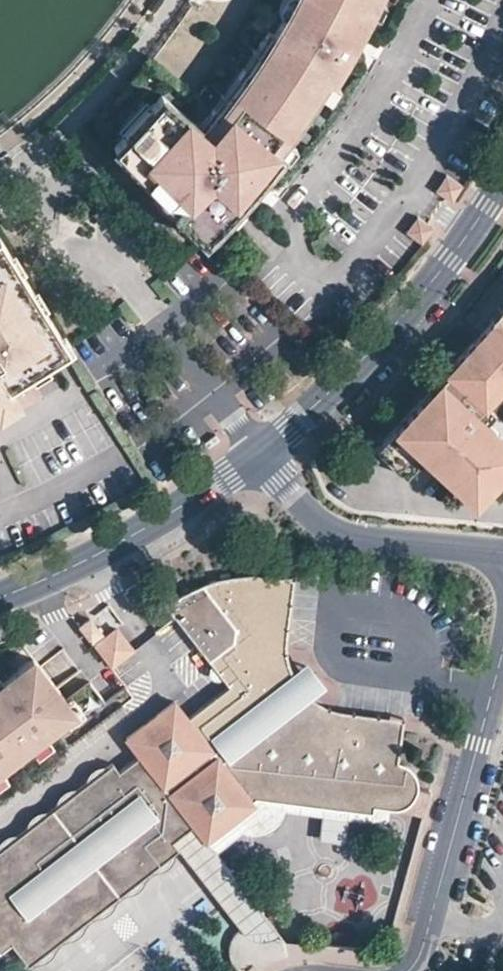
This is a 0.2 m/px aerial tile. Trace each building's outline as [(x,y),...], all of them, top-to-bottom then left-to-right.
[(247,74),(308,117),(325,93),(318,88),(327,75),(334,79),(345,61),(346,60),(347,58),(345,57),(353,43),(343,38),(349,27),(361,33),(362,32),(363,30),(372,10),(365,7),(368,0),(301,0),(303,1),(297,12),(289,7),(286,13),(275,32),(270,40),(277,44),(270,56),(262,68),(255,63),(249,71),(247,74)] [(280,9),(280,10),(286,13),(289,7),(297,12),(303,1),(301,0),(285,0),(280,9)] [(365,7),(372,10),(378,14),(385,0),(368,0),(365,7)] [(361,33),(349,27),(343,38),(353,43),(345,57),(347,58),(346,60),(349,59),(353,57),(356,55),(358,53),(360,51),(361,49),(362,47),(363,45),(364,42),(364,38),(363,34),(362,32),(361,33)] [(270,40),(275,32),(268,28),(256,47),(270,56),(277,44),(270,40)] [(270,56),(256,47),(244,66),(241,70),(247,74),(249,71),(255,63),(262,68),(270,56)] [(245,91),(239,85),(247,74),(241,70),(224,92),(237,102),(245,91)] [(213,134),(200,124),(196,121),(162,92),(151,103),(157,109),(130,137),(125,132),(114,143),(152,183),(159,176),(170,187),(181,199),(174,206),(205,238),(229,215),(230,213),(225,208),(235,198),(235,197),(240,202),(241,201),(252,190),(254,187),(247,182),(263,163),(269,168),(272,166),(273,164),(281,154),(275,149),(285,136),(291,141),(308,117),(247,74),(239,85),(245,91),(237,102),(226,116),(219,110),(213,119),(220,124),(213,134)] [(334,79),(327,75),(318,88),(325,93),(331,97),(339,83),(334,79)] [(237,102),(224,92),(213,106),(219,110),(226,116),(237,102)] [(157,109),(151,103),(146,98),(120,127),(125,132),(130,137),(157,109)] [(219,110),(213,106),(200,124),(213,134),(220,124),(213,119),(219,110)] [(297,146),(291,141),(285,136),(275,149),(281,154),(287,158),(297,146)] [(269,168),(263,163),(247,182),(254,187),(252,190),(257,189),(261,188),(264,185),(267,182),(269,179),(271,175),(272,171),(272,166),(269,168)] [(441,192),(451,175),(447,173),(436,189),(441,192)] [(463,183),(451,175),(441,192),(452,200),(463,183)] [(170,187),(159,176),(152,183),(163,194),(170,187)] [(163,194),(152,183),(150,186),(151,190),(153,193),(155,196),(156,198),(158,200),(163,194)] [(181,199),(170,187),(163,194),(174,206),(181,199)] [(174,206),(163,194),(158,200),(159,202),(161,203),(165,205),(168,207),(171,208),(174,206)] [(240,202),(235,197),(235,198),(225,208),(230,213),(235,219),(245,209),(246,208),(240,202)] [(423,217),(418,215),(407,230),(411,233),(423,217)] [(434,225),(423,217),(411,233),(421,242),(434,225)] [(32,293),(35,291),(19,266),(16,268),(9,257),(12,255),(0,235),(0,410),(8,405),(17,399),(8,383),(22,374),(32,368),(44,361),(45,360),(57,353),(59,351),(54,343),(63,337),(62,334),(42,302),(38,304),(32,293)] [(22,264),(15,253),(12,255),(19,266),(22,264)] [(19,266),(12,255),(9,257),(16,268),(19,266)] [(45,300),(38,289),(35,291),(42,302),(45,300)] [(42,302),(35,291),(32,293),(38,304),(42,302)] [(501,309),(498,305),(489,315),(492,319),(501,309)] [(481,401),(502,378),(502,307),(501,309),(492,319),(447,370),(481,401)] [(70,342),(64,333),(62,334),(63,337),(67,344),(70,342)] [(67,344),(63,337),(54,343),(59,351),(57,353),(59,356),(69,350),(68,348),(69,346),(67,344)] [(48,368),(44,361),(32,368),(36,376),(48,368)] [(447,370),(380,439),(409,466),(421,453),(470,499),(502,463),(502,438),(484,421),(473,410),(481,401),(447,370)] [(492,412),(481,401),(473,410),(484,421),(492,412)] [(409,466),(380,439),(373,447),(401,474),(409,466)] [(219,750),(258,797),(282,799),(283,796),(324,799),(324,803),(355,806),(356,802),(378,804),(378,800),(394,802),(399,803),(402,802),(407,801),(412,798),(416,793),(419,789),(420,784),(420,777),(418,772),(413,766),(406,762),(398,761),(401,729),(336,720),(329,718),(323,716),(297,708),(284,697),(273,687),(280,681),(280,676),(279,668),(276,653),(276,641),(275,641),(281,574),(255,574),(228,576),(211,580),(203,582),(197,584),(165,601),(172,609),(176,615),(207,654),(211,660),(209,662),(209,665),(209,669),(211,672),(215,674),(219,675),(222,674),(228,682),(186,714),(219,750)] [(296,575),(281,574),(275,641),(276,641),(291,643),(296,575)] [(91,614),(80,623),(92,639),(103,630),(91,614)] [(96,642),(107,658),(112,663),(131,648),(127,642),(114,626),(96,642)] [(291,643),(276,641),(276,653),(279,668),(280,676),(280,681),(305,664),(291,643)] [(1,763),(31,739),(46,728),(52,723),(66,712),(58,703),(67,695),(57,683),(40,662),(32,651),(0,677),(0,764),(1,763)] [(305,664),(280,681),(273,687),(284,697),(297,708),(310,698),(313,695),(324,686),(312,673),(305,664)] [(84,706),(72,691),(67,695),(58,703),(66,712),(70,717),(84,706)] [(255,800),(258,797),(219,750),(186,714),(173,699),(126,735),(140,752),(144,758),(163,780),(172,774),(180,783),(186,791),(177,798),(197,824),(209,840),(237,820),(258,804),(255,800)] [(338,708),(336,720),(401,729),(421,732),(423,715),(338,708)] [(54,738),(46,728),(31,739),(39,750),(54,738)] [(180,845),(174,837),(184,829),(173,828),(161,826),(148,818),(141,809),(135,797),(134,788),(135,779),(137,771),(140,763),(144,758),(140,752),(120,768),(113,761),(0,851),(0,949),(3,953),(16,942),(32,963),(180,845)] [(187,829),(197,824),(177,798),(186,791),(180,783),(172,774),(163,780),(144,758),(140,763),(137,771),(135,779),(134,788),(135,797),(141,809),(148,818),(161,826),(173,828),(184,829),(187,829)] [(1,763),(0,764),(0,781),(9,774),(1,763)] [(393,819),(394,802),(378,800),(378,804),(356,802),(355,806),(324,803),(324,799),(283,796),(282,799),(282,804),(281,810),(393,819)] [(282,804),(282,799),(258,797),(255,800),(258,804),(237,820),(247,832),(251,833),(258,834),(265,832),(271,828),(276,822),(281,810),(282,804)] [(341,839),(344,817),(318,814),(316,836),(341,839)] [(247,832),(237,820),(209,840),(219,853),(247,832)] [(276,932),(219,853),(209,840),(197,824),(187,829),(184,829),(174,837),(180,845),(240,927),(246,935),(250,937),(255,938),(263,938),(266,937),(271,936),(276,932)]
